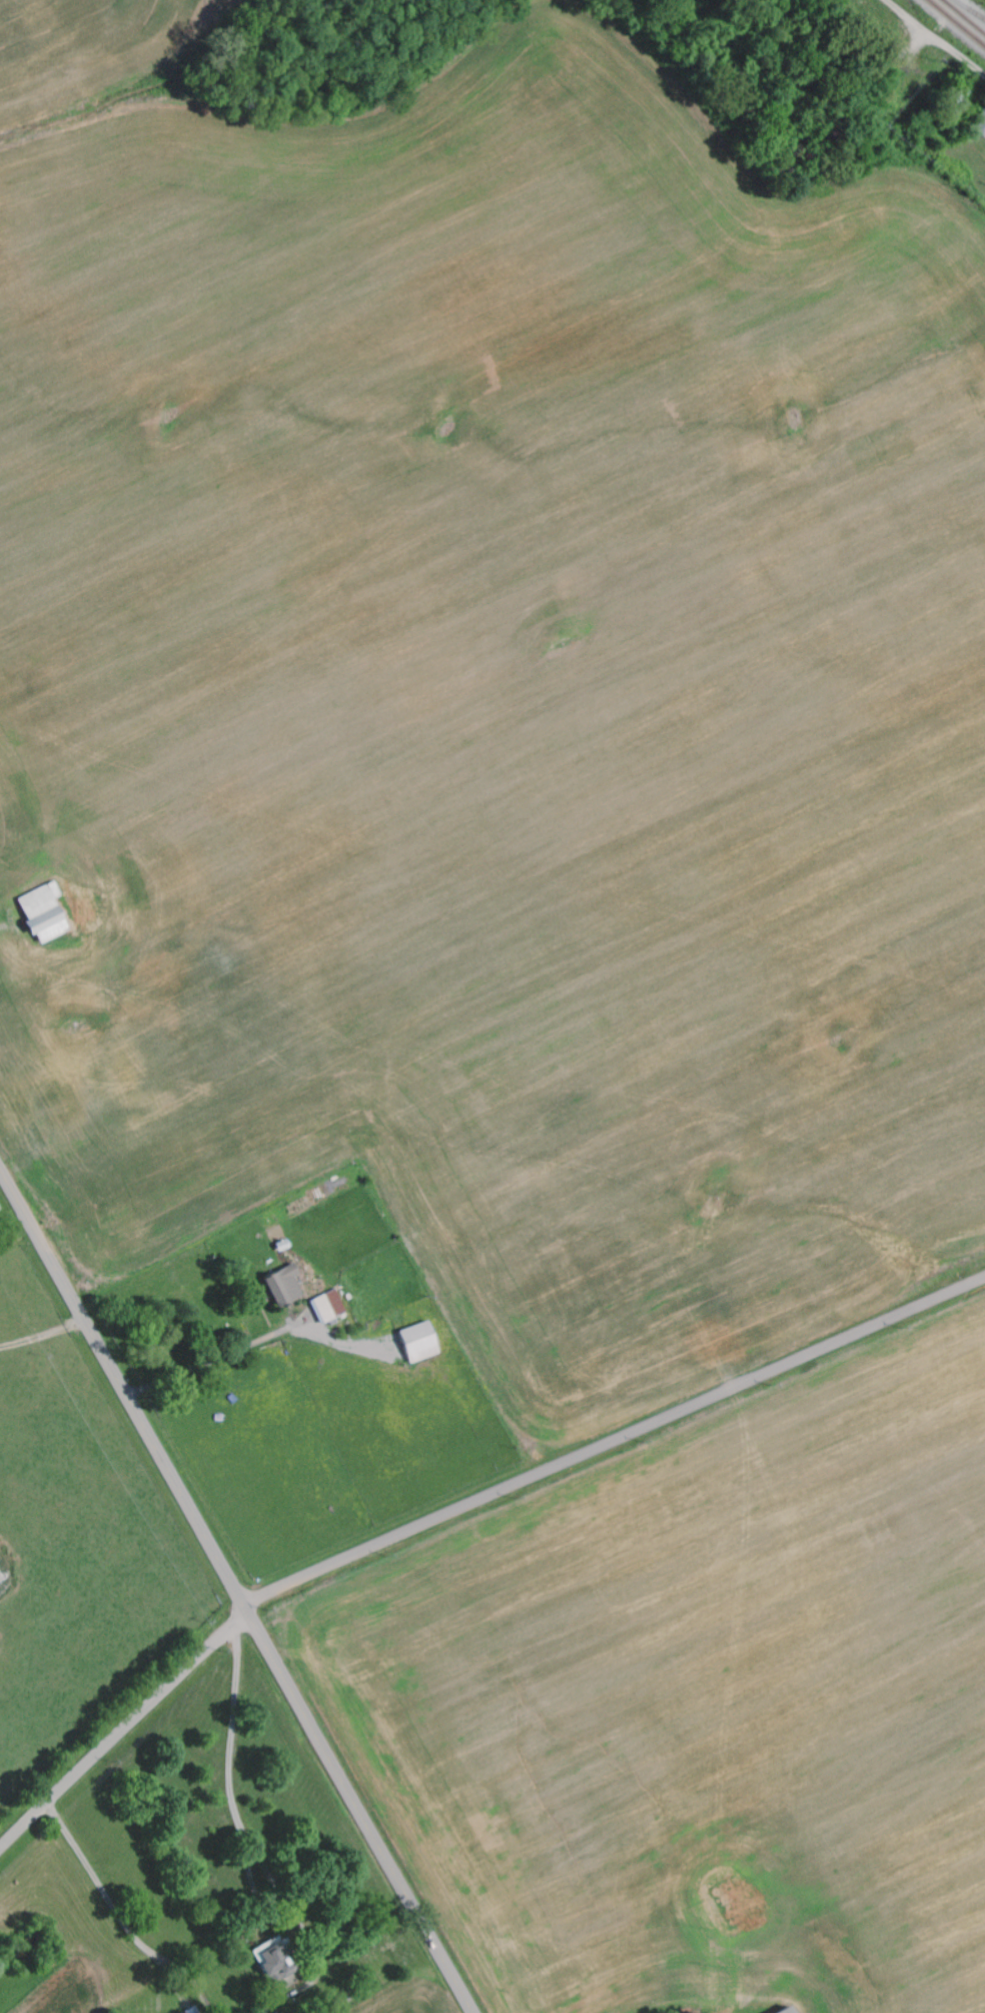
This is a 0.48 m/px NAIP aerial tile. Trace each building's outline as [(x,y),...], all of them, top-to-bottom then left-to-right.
[(972,121),(984,138),(984,137),(984,111),(972,121)] [(18,899),(28,922),(25,923),(31,937),(37,935),(41,944),(70,932),(56,900),(62,897),(56,882),(18,899)] [(284,1306),(304,1297),(295,1277),(299,1275),(295,1265),(264,1279),(270,1292),(276,1289),(284,1306)] [(322,1326),(348,1313),(336,1289),(310,1302),(322,1326)] [(400,1331),(410,1364),(441,1355),(431,1322),(400,1331)] [(253,1953),(276,1994),(296,1983),(292,1977),(298,1974),(288,1954),(294,1951),(286,1935),(253,1953)]
